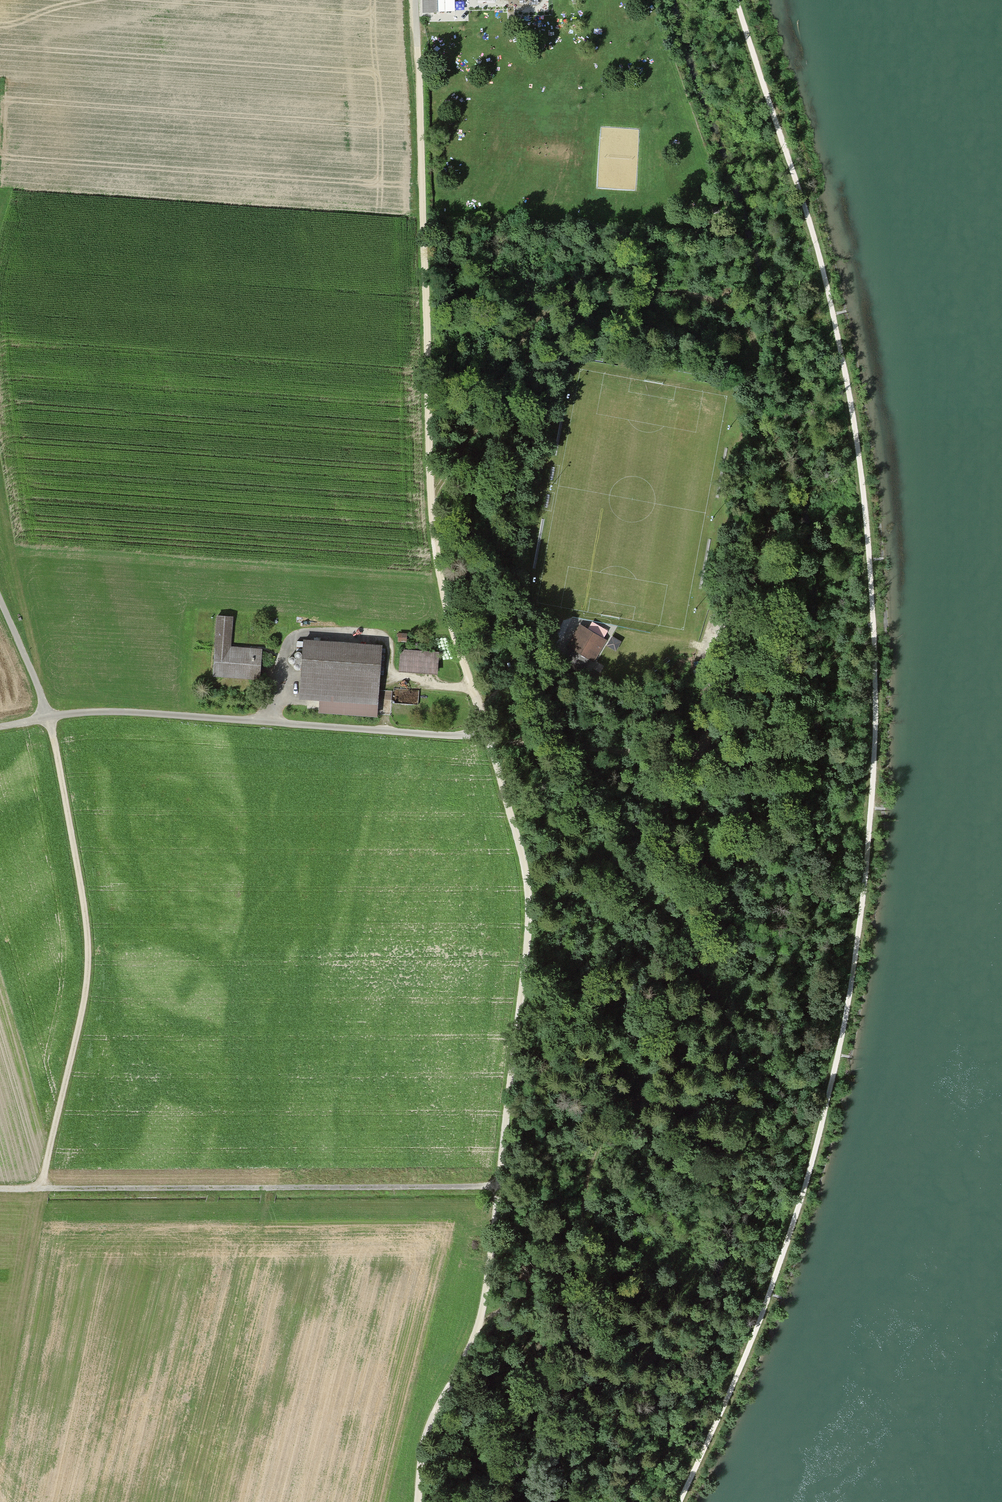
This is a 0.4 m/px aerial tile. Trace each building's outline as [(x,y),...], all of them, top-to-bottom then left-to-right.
[(437,13),(437,11),(454,11),(454,0),(423,0),(423,13),(437,13)] [(216,616),(213,678),(260,680),(262,650),(231,648),(233,617),(216,616)] [(581,627),(570,647),(594,660),(605,640),(581,627)] [(407,634),(398,634),(398,642),(406,642),(407,634)] [(613,636),(608,646),(618,651),(623,640),(613,636)] [(304,641),(300,699),(320,700),(319,713),(378,718),(378,704),(382,646),(304,641)] [(401,651),(400,671),(437,673),(438,652),(401,651)] [(406,702),(420,701),(420,689),(405,690),(406,702)]
